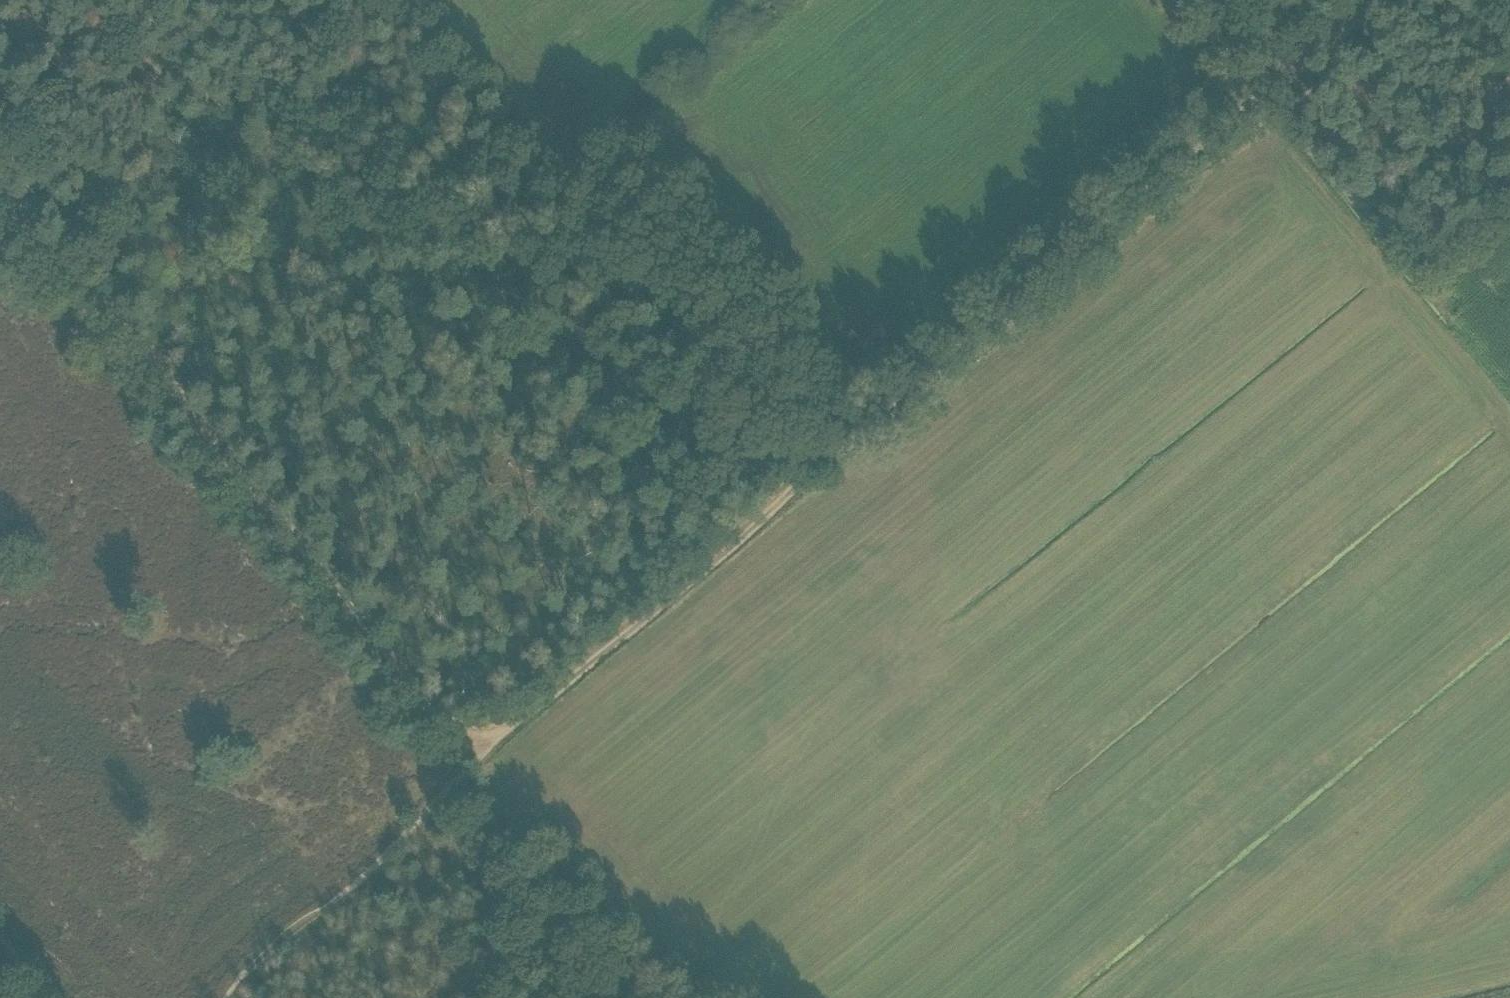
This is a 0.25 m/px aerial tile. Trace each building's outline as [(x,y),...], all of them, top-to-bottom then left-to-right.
[(1498,107),(1509,121),(1509,97),(1498,107)]
